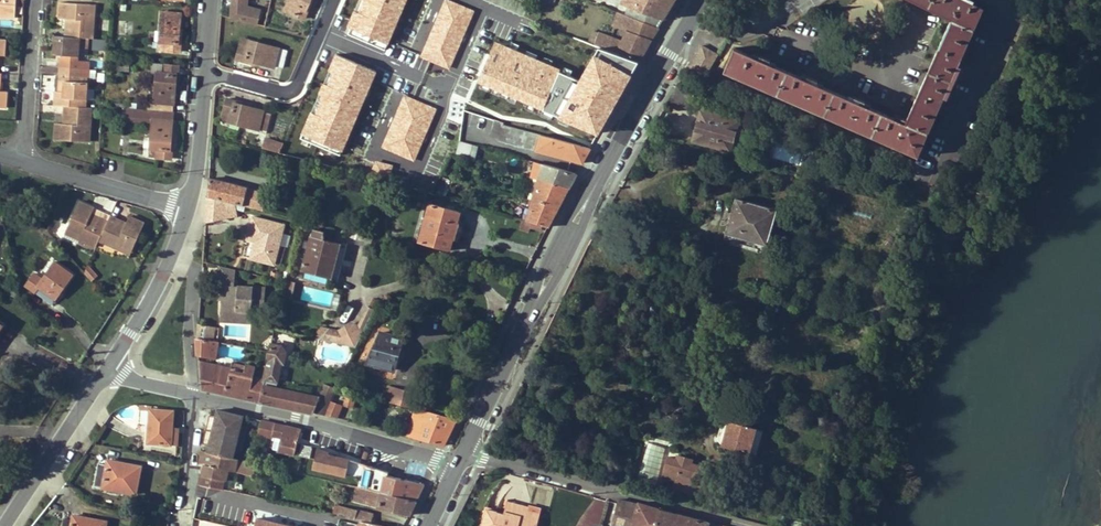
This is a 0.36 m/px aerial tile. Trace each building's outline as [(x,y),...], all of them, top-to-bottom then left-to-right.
[(15,18),(16,0),(0,0),(0,17),(15,18)] [(292,13),(306,18),(313,2),(311,1),(311,0),(290,0),(289,3),(295,6),(292,13)] [(619,13),(621,6),(607,1),(607,0),(601,0),(599,5),(619,13)] [(621,6),(619,13),(632,17),(658,27),(675,0),(623,0),(621,6)] [(907,119),(897,115),(895,119),(870,107),(865,105),(866,101),(857,97),(856,101),(848,98),(823,86),(817,84),(819,80),(810,76),(808,80),(800,77),(775,65),(770,63),(771,60),(763,56),(761,59),(753,56),(735,48),(725,71),(917,157),(944,96),(984,8),(974,3),(968,0),(912,0),(953,18),(907,119)] [(60,2),(59,19),(63,19),(70,20),(69,29),(66,29),(65,37),(88,39),(92,39),(94,20),(88,19),(90,4),(60,2)] [(286,10),(292,13),(295,6),(289,3),(286,10)] [(517,16),(521,6),(513,3),(509,13),(517,16)] [(161,11),(158,49),(180,51),(181,33),(179,33),(181,13),(161,11)] [(614,26),(627,30),(632,17),(619,13),(614,26)] [(639,61),(658,27),(632,17),(627,30),(623,41),(599,32),(599,33),(594,31),(590,43),(639,61)] [(584,41),(590,43),(594,31),(589,29),(584,41)] [(55,36),(53,55),(61,55),(77,56),(78,48),(87,48),(88,39),(65,37),(55,36)] [(283,68),(288,51),(243,38),(238,60),(255,64),(256,63),(275,68),(275,66),(283,68)] [(575,38),(572,46),(571,45),(564,65),(625,87),(639,61),(590,43),(584,41),(575,38)] [(561,64),(564,65),(571,45),(568,44),(561,64)] [(716,54),(700,46),(688,67),(704,76),(716,54)] [(88,70),(89,62),(77,61),(60,60),(60,68),(88,70)] [(475,75),(552,104),(557,89),(481,61),(475,75)] [(112,62),(112,70),(118,71),(128,71),(128,63),(112,62)] [(157,73),(154,103),(174,104),(175,84),(177,84),(179,65),(153,64),(152,73),(157,73)] [(60,68),(59,76),(80,77),(89,78),(89,70),(88,70),(60,68)] [(64,92),(65,81),(80,82),(80,77),(59,76),(58,91),(64,92)] [(87,82),(80,82),(65,81),(64,92),(58,91),(55,91),(54,105),(64,106),(82,107),(83,100),(86,100),(87,82)] [(690,96),(693,97),(695,93),(678,86),(669,102),(687,107),(690,96)] [(469,94),(465,110),(495,120),(504,123),(504,124),(592,147),(598,135),(469,94)] [(260,129),(268,131),(272,114),(265,112),(265,110),(245,105),(246,103),(227,98),(222,121),(259,131),(260,129)] [(174,104),(154,103),(147,102),(147,109),(173,111),(174,104)] [(84,142),(85,126),(90,126),(92,108),(86,107),(82,107),(64,106),(63,114),(67,114),(67,124),(62,124),(56,123),(55,140),(84,142)] [(128,120),(153,122),(151,149),(157,149),(156,157),(171,159),(173,140),(171,140),(173,111),(147,109),(128,108),(128,120)] [(730,150),(738,121),(701,111),(693,140),(730,150)] [(495,120),(491,135),(499,138),(504,124),(504,123),(495,120)] [(504,124),(499,138),(499,140),(582,162),(592,147),(504,124)] [(269,139),(267,146),(281,150),(284,143),(269,139)] [(468,160),(469,157),(465,155),(469,143),(460,141),(456,156),(468,160)] [(775,160),(800,163),(802,149),(776,146),(775,160)] [(542,168),(539,180),(569,188),(576,173),(535,162),(534,166),(542,168)] [(445,193),(451,181),(444,178),(438,190),(445,193)] [(529,199),(534,200),(539,180),(535,178),(529,199)] [(780,199),(790,202),(796,181),(786,178),(780,199)] [(222,186),(223,183),(209,179),(208,197),(224,201),(254,209),(256,202),(253,202),(256,192),(248,190),(248,189),(233,185),(232,189),(222,186)] [(539,180),(534,200),(559,207),(569,188),(539,180)] [(228,219),(224,201),(208,197),(207,204),(209,211),(207,212),(209,221),(206,222),(206,224),(228,219)] [(736,198),(726,233),(767,245),(777,210),(736,198)] [(534,200),(528,221),(549,227),(559,207),(534,200)] [(89,218),(92,214),(94,208),(79,202),(67,228),(81,235),(79,239),(96,247),(99,240),(108,222),(100,218),(98,222),(89,218)] [(430,204),(419,242),(451,250),(453,242),(462,212),(454,210),(448,209),(430,204)] [(111,215),(94,208),(92,214),(100,218),(108,222),(111,215)] [(98,222),(100,218),(92,214),(89,218),(98,222)] [(124,226),(116,222),(118,219),(111,215),(108,222),(99,240),(116,248),(118,243),(132,250),(144,223),(129,216),(126,222),(124,226)] [(287,226),(256,218),(251,240),(258,242),(262,243),(261,247),(257,246),(254,259),(277,266),(287,226)] [(79,239),(81,235),(67,228),(65,233),(79,239)] [(334,239),(323,236),(325,231),(314,229),(312,236),(310,235),(301,270),(331,278),(333,278),(342,244),(333,242),(334,239)] [(373,239),(376,232),(364,229),(362,236),(373,239)] [(375,240),(357,236),(356,241),(374,246),(375,240)] [(249,258),(252,243),(245,242),(243,256),(249,258)] [(130,254),(132,250),(118,243),(116,248),(130,254)] [(42,279),(34,273),(25,286),(34,292),(38,287),(56,299),(73,275),(54,262),(42,279)] [(89,266),(82,272),(91,282),(98,276),(89,266)] [(232,285),(232,268),(220,266),(221,285),(227,285),(228,294),(230,294),(230,299),(228,299),(228,316),(242,316),(257,313),(257,308),(269,308),(268,285),(232,285)] [(295,290),(293,300),(334,305),(336,291),(287,285),(287,289),(295,290)] [(52,305),(56,299),(38,287),(34,292),(52,305)] [(383,303),(389,305),(391,298),(386,296),(383,303)] [(375,309),(374,310),(385,314),(389,305),(383,303),(378,302),(375,309)] [(367,306),(358,326),(365,329),(374,310),(375,309),(367,306)] [(222,327),(200,324),(200,338),(219,342),(222,327)] [(340,332),(337,343),(357,348),(365,329),(358,326),(354,324),(340,332)] [(330,329),(321,340),(337,343),(340,332),(330,329)] [(400,347),(402,338),(380,333),(366,364),(394,371),(397,361),(399,360),(401,359),(403,352),(401,348),(400,347)] [(219,342),(200,338),(201,355),(216,358),(219,342)] [(285,363),(287,351),(283,346),(272,344),(269,360),(268,367),(267,370),(265,380),(279,382),(283,363),(285,363)] [(215,373),(217,365),(201,362),(202,370),(215,373)] [(233,363),(232,368),(231,371),(245,373),(246,365),(233,363)] [(227,367),(226,375),(215,373),(202,370),(203,389),(261,401),(265,380),(267,370),(262,369),(246,365),(245,373),(231,371),(232,368),(227,367)] [(227,367),(217,365),(215,373),(226,375),(227,367)] [(385,400),(396,403),(400,390),(388,387),(385,400)] [(396,403),(407,406),(411,392),(400,390),(396,403)] [(415,408),(419,394),(411,392),(407,406),(415,408)] [(353,408),(356,395),(348,393),(345,406),(353,408)] [(342,406),(332,402),(326,415),(337,418),(342,406)] [(148,442),(171,443),(172,426),(173,410),(150,408),(148,442)] [(456,419),(416,409),(408,437),(444,446),(456,419)] [(212,445),(210,452),(236,458),(238,450),(241,437),(244,425),(246,416),(220,410),(219,417),(217,423),(211,421),(209,430),(207,438),(213,440),(212,445)] [(282,438),(279,449),(294,453),(301,429),(262,419),(258,434),(272,437),(273,435),(282,438)] [(763,430),(723,419),(719,435),(718,437),(718,439),(719,441),(720,443),(726,445),(757,453),(763,430)] [(244,425),(241,437),(247,439),(250,426),(244,425)] [(172,426),(171,443),(178,444),(179,427),(172,426)] [(241,437),(238,450),(244,451),(247,439),(241,437)] [(299,454),(309,457),(312,446),(301,444),(299,454)] [(202,472),(201,475),(222,479),(227,480),(229,470),(236,472),(237,471),(244,472),(246,461),(236,458),(210,452),(202,450),(199,464),(205,465),(203,473),(202,472)] [(675,480),(673,489),(709,499),(713,481),(696,476),(700,465),(691,463),(692,459),(678,455),(676,459),(669,457),(664,477),(675,480)] [(136,493),(141,466),(122,463),(121,467),(106,464),(98,463),(94,485),(136,493)] [(258,463),(254,480),(270,484),(275,467),(258,463)] [(359,487),(361,478),(348,474),(346,483),(357,486),(359,487)] [(383,483),(361,478),(359,487),(416,499),(423,483),(385,474),(383,483)] [(222,479),(201,475),(200,483),(220,488),(222,479)] [(196,500),(219,506),(223,488),(220,488),(200,483),(198,483),(196,500)] [(359,487),(357,486),(351,502),(408,515),(416,499),(359,487)] [(618,503),(612,525),(656,525),(661,509),(640,503),(639,504),(619,500),(618,503)] [(529,512),(530,507),(507,502),(505,511),(527,518),(527,520),(537,523),(539,515),(529,512)] [(372,514),(334,505),(332,514),(336,514),(346,517),(355,519),(362,520),(370,522),(372,514)] [(808,517),(811,511),(805,508),(802,514),(808,517)] [(504,513),(504,516),(501,515),(501,512),(487,509),(485,520),(493,522),(491,525),(537,525),(537,523),(527,520),(527,518),(505,511),(504,513)] [(656,525),(675,525),(679,513),(661,509),(656,525)] [(679,513),(675,525),(708,525),(710,522),(679,513)] [(334,522),(344,524),(346,517),(336,514),(334,522)] [(344,524),(352,525),(354,525),(355,519),(346,517),(344,524)] [(106,521),(87,518),(87,522),(71,519),(64,518),(63,525),(105,525),(106,521)]
